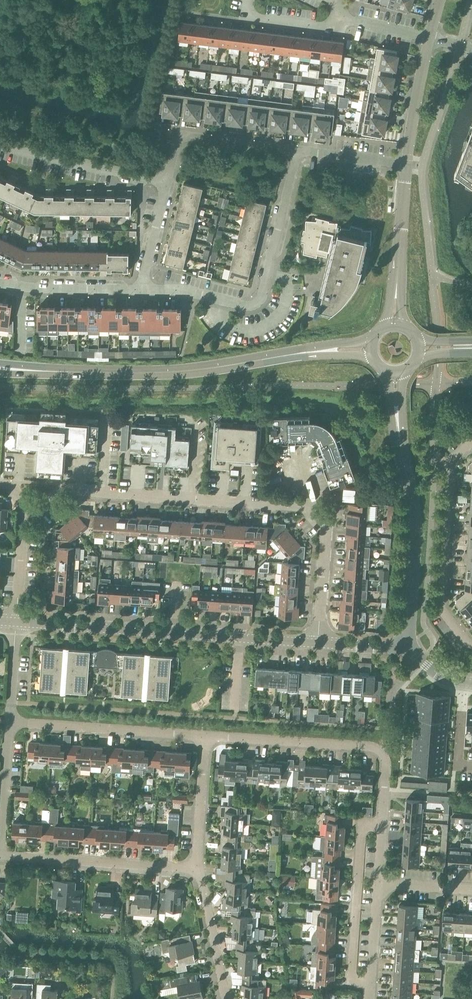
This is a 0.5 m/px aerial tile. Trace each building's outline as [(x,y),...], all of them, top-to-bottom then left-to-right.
[(388,6),(407,12),(408,8),(409,8),(411,2),(405,0),(389,0),(387,6),(388,6)] [(189,41),(191,23),(181,21),(178,40),(189,41)] [(199,43),(201,24),(191,23),(189,41),(199,43)] [(201,24),(199,43),(209,44),(212,25),(201,24)] [(219,45),(222,27),(212,25),(209,44),(219,45)] [(222,27),(219,45),(230,46),(232,28),(222,27)] [(239,54),(240,48),(242,29),(232,28),(230,46),(229,53),(239,54)] [(242,29),(240,48),(250,49),(252,31),(242,29)] [(260,50),(262,32),(252,31),(250,49),(260,50)] [(262,32),(260,50),(270,52),(273,33),(262,32)] [(280,53),(283,34),(273,33),(270,52),(280,53)] [(283,34),(280,53),(291,54),(293,36),(283,34)] [(301,55),(303,37),(293,36),(291,54),(301,55)] [(303,37),(301,55),(311,57),(313,38),(303,37)] [(321,58),(323,39),(313,38),(311,57),(321,58)] [(323,39),(321,58),(331,59),(333,41),(323,39)] [(333,41),(331,59),(342,61),(344,42),(333,41)] [(397,51),(377,48),(375,58),(397,62),(398,55),(396,55),(397,51)] [(395,69),(397,62),(375,58),(370,58),(369,68),(393,73),(394,69),(395,69)] [(367,79),(370,79),(393,83),(394,76),(392,76),(393,73),(369,68),(367,79)] [(368,90),(389,94),(390,90),(392,90),(393,83),(370,79),(368,90)] [(365,90),(363,100),(389,105),(390,98),(389,97),(389,94),(368,90),(365,90)] [(206,93),(206,92),(196,91),(195,96),(192,117),(199,118),(199,117),(203,117),(206,93)] [(174,93),(163,92),(160,112),(164,112),(164,114),(171,115),(174,93)] [(214,120),(216,99),(217,94),(206,92),(206,93),(203,117),(207,118),(207,119),(214,120)] [(184,95),(174,93),(171,115),(178,115),(178,114),(182,114),(184,95)] [(221,119),(225,120),(228,95),(217,94),(216,99),(214,120),(221,121),(221,119)] [(192,117),(195,96),(184,95),(182,114),(186,115),(185,116),(192,117)] [(238,97),(228,95),(225,120),(228,120),(228,122),(235,123),(238,101),(238,97)] [(257,125),(260,99),(249,98),(249,103),(246,123),(250,123),(250,125),(257,125)] [(267,125),(271,101),(260,99),(257,125),(263,126),(264,125),(267,125)] [(389,105),(363,100),(361,111),(386,115),(386,111),(388,111),(389,105)] [(246,123),(249,103),(238,101),(235,123),(242,124),(242,122),(246,123)] [(278,128),(281,102),(271,101),(267,125),(271,126),(271,127),(278,128)] [(289,128),(291,108),(292,103),(281,102),(278,128),(285,129),(285,127),(289,128)] [(321,134),(324,112),(324,107),(313,106),(313,111),(310,131),(314,131),(314,133),(321,134)] [(299,131),(302,109),(291,108),(289,128),(293,128),(292,130),(299,131)] [(310,131),(313,111),(302,109),(299,131),(306,132),(306,130),(310,131)] [(386,115),(361,111),(359,121),(385,126),(386,119),(385,119),(386,115)] [(324,112),(321,134),(328,134),(328,133),(332,133),(335,113),(324,112)] [(357,132),(382,137),(382,132),(384,133),(385,126),(359,121),(357,132)] [(454,175),(456,175),(456,174),(471,186),(471,129),(454,175)] [(0,185),(0,195),(5,197),(15,176),(12,174),(9,180),(4,177),(0,185)] [(15,176),(5,197),(15,202),(22,186),(15,183),(18,177),(15,176)] [(22,186),(15,202),(23,206),(33,184),(30,183),(27,189),(22,186)] [(182,192),(201,197),(203,188),(184,183),(182,192)] [(36,212),(40,194),(33,192),(36,186),(33,184),(23,206),(36,212)] [(49,212),(50,188),(47,188),(46,195),(40,194),(36,212),(49,212)] [(50,188),(49,212),(59,212),(60,195),(53,195),(53,188),(50,188)] [(70,213),(70,189),(67,188),(67,195),(60,195),(59,212),(70,213)] [(70,189),(70,213),(80,213),(80,195),(74,195),(74,189),(70,189)] [(90,213),(91,189),(87,189),(87,195),(80,195),(80,213),(90,213)] [(91,189),(90,213),(100,213),(100,195),(94,195),(94,189),(91,189)] [(100,195),(100,213),(111,213),(111,189),(108,189),(108,195),(100,195)] [(121,213),(121,196),(114,196),(114,189),(111,189),(111,213),(121,213)] [(121,196),(121,213),(132,213),(132,189),(128,189),(128,196),(121,196)] [(179,201),(199,206),(201,197),(182,192),(179,201)] [(245,208),(246,208),(265,213),(267,204),(248,199),(245,208)] [(177,210),(197,214),(199,206),(179,201),(177,210)] [(243,217),(263,221),(265,213),(246,208),(245,208),(243,217)] [(175,218),(194,223),(197,214),(177,210),(175,218)] [(241,225),(260,230),(263,221),(243,217),(241,225)] [(371,244),(372,230),(363,229),(363,228),(351,225),(350,228),(341,228),(340,230),(336,229),(338,222),(329,222),(329,220),(317,217),(317,221),(306,220),(305,230),(304,229),(301,241),(304,242),(303,254),(317,257),(318,254),(327,257),(328,251),(333,252),(322,297),(313,295),(310,309),(319,311),(320,308),(333,311),(339,306),(343,302),(348,296),(353,290),(357,284),(368,242),(370,242),(370,244),(371,244)] [(173,227),(192,232),(194,223),(175,218),(173,227)] [(260,230),(241,225),(239,234),(258,239),(260,230)] [(171,236),(190,241),(192,232),(173,227),(171,236)] [(237,243),(256,248),(258,239),(239,234),(237,243)] [(169,245),(188,249),(190,241),(171,236),(169,245)] [(0,258),(8,241),(0,237),(0,258)] [(8,241),(0,258),(9,263),(17,246),(8,241)] [(237,243),(235,252),(254,256),(256,248),(237,243)] [(167,253),(186,258),(188,249),(169,245),(167,253)] [(17,246),(9,263),(22,269),(27,250),(17,246)] [(27,250),(22,269),(37,269),(37,250),(27,250)] [(47,269),(47,250),(37,250),(37,269),(47,269)] [(47,250),(47,269),(57,269),(57,250),(47,250)] [(67,270),(68,251),(57,250),(57,269),(67,270)] [(68,251),(67,270),(78,270),(78,251),(68,251)] [(88,270),(88,251),(78,251),(78,270),(88,270)] [(88,251),(88,270),(98,270),(99,251),(88,251)] [(109,270),(109,253),(109,251),(99,251),(98,270),(107,270),(109,270)] [(232,260),(233,260),(252,265),(254,256),(235,252),(232,260)] [(109,253),(109,270),(129,271),(129,253),(109,253)] [(186,258),(167,253),(164,262),(174,265),(173,266),(183,269),(186,258)] [(252,265),(233,260),(232,260),(230,269),(250,274),(252,265)] [(250,274),(230,269),(228,280),(238,282),(238,281),(247,283),(250,274)] [(10,320),(12,305),(9,305),(9,304),(2,303),(0,317),(0,330),(14,332),(14,321),(10,320)] [(48,334),(48,328),(49,307),(41,307),(41,308),(38,308),(38,328),(36,328),(36,334),(48,334)] [(49,307),(48,328),(59,329),(59,307),(49,307)] [(59,307),(59,329),(69,329),(69,308),(59,307)] [(69,308),(69,329),(79,329),(79,308),(69,308)] [(79,308),(79,329),(89,329),(89,308),(79,308)] [(89,308),(89,329),(89,334),(99,334),(99,329),(100,308),(89,308)] [(100,308),(99,329),(110,329),(110,308),(100,308)] [(110,308),(110,329),(120,330),(120,308),(110,308)] [(120,308),(120,330),(120,334),(130,334),(130,308),(120,308)] [(130,308),(130,334),(140,335),(140,309),(130,308)] [(140,309),(140,335),(150,335),(151,309),(140,309)] [(151,309),(150,335),(161,335),(161,309),(151,309)] [(161,309),(161,335),(171,335),(171,330),(171,309),(161,309)] [(181,330),(181,310),(178,310),(178,309),(171,309),(171,330),(181,330)] [(342,485),(347,484),(346,481),(356,478),(341,436),(337,437),(337,436),(336,435),(335,434),(334,432),(334,431),(333,430),(332,429),(331,428),(330,427),(328,426),(328,425),(327,425),(326,424),(325,423),(323,422),(322,422),(321,421),(319,421),(318,420),(316,420),(315,420),(313,420),(312,419),(311,419),(310,415),(273,417),(274,427),(271,427),(272,433),(274,433),(274,443),(308,442),(311,438),(320,444),(317,449),(331,487),(341,483),(342,485)] [(8,418),(6,444),(39,447),(37,468),(64,470),(65,448),(98,451),(99,424),(67,422),(67,418),(41,416),(40,420),(8,418)] [(214,461),(217,465),(225,466),(229,463),(229,455),(231,455),(231,459),(232,459),(231,463),(240,463),(240,460),(241,460),(241,455),(243,456),(246,460),(254,461),(258,458),(260,428),(257,424),(249,423),(245,427),(232,426),(228,422),(220,421),(216,425),(214,461)] [(132,424),(130,451),(152,452),(151,465),(165,466),(165,464),(188,466),(190,439),(176,438),(176,428),(132,424)] [(347,514),(347,524),(366,525),(366,519),(376,520),(378,506),(346,504),(345,514),(347,514)] [(69,521),(80,534),(89,527),(89,526),(94,526),(95,515),(89,514),(90,510),(78,509),(77,514),(69,521)] [(94,526),(94,532),(105,533),(106,516),(95,515),(94,526)] [(105,539),(115,539),(116,533),(117,516),(106,516),(105,533),(105,539)] [(116,533),(115,539),(126,540),(126,534),(128,517),(117,516),(116,533)] [(138,518),(137,535),(148,536),(149,516),(144,516),(144,518),(138,518)] [(148,542),(158,542),(160,519),(155,519),(155,517),(149,516),(148,536),(148,542)] [(128,517),(126,534),(137,535),(138,518),(128,517)] [(170,537),(171,520),(160,519),(158,542),(164,543),(164,537),(170,537)] [(171,520),(170,537),(180,538),(182,521),(171,520)] [(203,522),(202,539),(213,540),(214,521),(209,520),(208,523),(203,522)] [(80,534),(69,521),(60,529),(56,528),(55,540),(59,541),(59,546),(70,547),(71,541),(80,534)] [(191,539),(192,522),(182,521),(180,538),(180,544),(185,544),(186,538),(191,539)] [(223,541),(225,524),(220,524),(220,521),(214,521),(213,540),(223,541)] [(192,522),(191,539),(202,539),(203,522),(192,522)] [(280,548),(293,537),(286,528),(286,524),(274,523),(274,528),(268,527),(268,539),(273,539),(273,540),(280,548)] [(234,542),(235,525),(225,524),(223,541),(234,542)] [(348,535),(365,536),(366,525),(347,524),(346,529),(349,529),(348,535)] [(235,525),(234,542),(245,543),(246,526),(235,525)] [(256,543),(257,526),(246,526),(245,543),(256,543)] [(257,526),(256,543),(255,549),(267,549),(268,539),(268,527),(257,526)] [(348,545),(365,547),(365,536),(348,535),(348,545)] [(288,562),(300,563),(300,557),(305,558),(306,546),(301,546),(293,537),(280,548),(288,557),(289,557),(288,562)] [(347,556),(364,557),(370,558),(371,547),(365,547),(348,545),(347,556)] [(76,547),(70,547),(59,546),(58,557),(75,559),(76,547)] [(364,557),(347,556),(346,567),(363,568),(366,569),(369,569),(370,558),(364,557)] [(74,569),(75,564),(75,559),(58,557),(58,564),(57,568),(74,569)] [(283,562),(283,564),(282,573),(299,574),(300,564),(300,563),(288,562),(283,562)] [(363,568),(346,567),(345,578),(365,579),(366,569),(363,568)] [(79,570),(74,569),(57,568),(57,579),(78,581),(79,570)] [(388,581),(389,576),(389,570),(384,570),(380,569),(379,580),(388,581)] [(299,574),(282,573),(281,584),(298,585),(299,574)] [(365,579),(345,578),(345,588),(367,590),(368,579),(365,579)] [(73,591),(78,591),(78,581),(57,579),(56,590),(73,591)] [(142,603),(143,586),(143,582),(132,581),(132,586),(131,603),(142,603)] [(153,604),(153,600),(159,600),(160,583),(143,582),(143,586),(142,603),(153,604)] [(104,603),(104,601),(109,601),(111,584),(99,583),(98,603),(104,603)] [(120,602),(121,585),(111,584),(109,601),(120,602)] [(275,584),(274,594),(280,595),(297,596),(298,585),(281,584),(275,584)] [(131,603),(132,586),(121,585),(120,602),(131,603)] [(193,585),(192,603),(198,603),(198,607),(209,608),(210,591),(200,590),(200,585),(199,585),(193,585)] [(243,587),(232,586),(232,593),(231,609),(242,610),(243,593),(243,587)] [(253,613),(254,591),(248,590),(248,588),(243,587),(243,593),(242,610),(247,611),(246,613),(253,613)] [(344,599),(361,600),(366,601),(367,590),(345,588),(344,599)] [(465,589),(465,593),(457,599),(456,605),(460,610),(466,618),(471,614),(471,589),(465,589)] [(53,601),(72,602),(73,591),(56,590),(55,595),(53,595),(53,601)] [(220,609),(221,592),(210,591),(209,608),(220,609)] [(221,592),(220,609),(231,609),(232,593),(221,592)] [(280,606),(297,607),(297,596),(280,595),(280,606)] [(360,611),(361,600),(344,599),(343,604),(341,604),(341,610),(360,611)] [(299,612),(296,612),(297,607),(280,606),(279,617),(298,618),(299,612)] [(342,621),(350,622),(359,622),(365,623),(366,612),(360,611),(341,610),(340,615),(343,616),(342,621)] [(98,651),(43,647),(39,647),(39,648),(43,648),(40,689),(87,693),(89,665),(95,665),(95,666),(118,667),(123,667),(121,695),(169,698),(172,657),(176,657),(116,653),(116,652),(115,651),(114,651),(113,650),(112,650),(111,650),(109,649),(108,649),(107,649),(106,649),(105,649),(104,649),(103,650),(101,650),(100,650),(99,651),(98,651)] [(266,685),(268,668),(256,667),(255,684),(266,685)] [(277,686),(278,669),(268,668),(266,685),(277,686)] [(288,686),(289,670),(278,669),(277,686),(288,686)] [(298,693),(299,687),(300,670),(289,670),(288,686),(288,692),(298,693)] [(309,688),(311,671),(300,670),(299,687),(309,688)] [(320,689),(321,672),(311,671),(309,688),(320,689)] [(320,693),(331,693),(331,689),(332,673),(321,672),(320,689),(320,693)] [(331,689),(331,693),(342,694),(343,673),(332,673),(331,689)] [(352,695),(354,674),(343,673),(342,694),(352,695)] [(363,696),(364,675),(354,674),(352,695),(363,696)] [(381,697),(382,681),(375,681),(376,676),(364,675),(363,696),(381,697)] [(434,695),(417,694),(416,706),(433,708),(434,695)] [(449,696),(434,695),(433,708),(449,709),(450,696),(449,696)] [(432,719),(433,708),(416,706),(416,717),(432,719)] [(449,709),(433,708),(432,719),(447,720),(448,720),(449,709)] [(416,717),(415,728),(431,729),(432,719),(416,717)] [(432,719),(431,729),(447,731),(447,720),(432,719)] [(431,729),(415,728),(414,739),(430,740),(431,729)] [(447,731),(431,729),(430,740),(446,742),(447,731)] [(430,740),(414,739),(414,750),(430,751),(430,740)] [(446,742),(430,740),(430,751),(445,752),(446,742)] [(29,744),(28,759),(49,761),(51,743),(36,742),(36,744),(29,744)] [(51,743),(49,761),(50,761),(50,767),(63,768),(64,759),(71,760),(71,746),(65,746),(65,744),(51,743)] [(91,770),(91,764),(93,746),(78,745),(78,747),(71,746),(71,760),(81,760),(81,763),(80,769),(91,770)] [(93,746),(91,764),(102,764),(102,762),(112,763),(113,749),(107,749),(107,747),(93,746)] [(113,749),(112,763),(123,763),(123,766),(133,766),(134,749),(120,748),(120,750),(113,749)] [(133,772),(143,773),(144,767),(144,765),(154,765),(155,752),(149,752),(149,750),(134,749),(133,766),(133,772)] [(430,751),(414,750),(413,761),(429,762),(430,751)] [(165,769),(165,775),(175,775),(176,752),(162,751),(162,753),(155,752),(154,765),(160,766),(160,768),(165,769)] [(445,752),(430,751),(429,762),(444,763),(445,752)] [(190,768),(191,753),(176,752),(175,775),(187,776),(189,775),(190,768)] [(243,758),(243,761),(237,760),(236,779),(246,780),(246,782),(253,783),(254,759),(243,758)] [(265,762),(266,760),(254,759),(253,783),(259,783),(259,781),(270,782),(271,763),(265,762)] [(215,775),(219,776),(218,780),(225,781),(225,778),(236,779),(237,760),(226,760),(225,765),(219,764),(219,768),(216,768),(215,775)] [(271,763),(270,782),(280,782),(280,785),(292,786),(293,770),(288,769),(288,762),(277,761),(277,763),(271,763)] [(429,762),(413,761),(412,772),(421,773),(428,773),(429,762)] [(444,763),(429,762),(428,773),(435,774),(443,774),(444,763)] [(317,766),(315,785),(326,785),(326,788),(332,788),(334,764),(323,764),(322,766),(317,766)] [(339,789),(339,786),(350,787),(351,768),(345,768),(345,765),(334,764),(332,788),(339,789)] [(305,786),(305,784),(315,785),(317,766),(305,765),(305,770),(293,770),(292,786),(305,786)] [(351,768),(350,787),(360,788),(360,790),(373,791),(374,775),(362,774),(362,769),(351,768)] [(429,788),(428,790),(447,791),(448,781),(429,780),(429,782),(429,788)] [(90,786),(89,796),(100,797),(101,787),(90,786)] [(427,802),(441,803),(441,801),(450,802),(450,796),(442,795),(428,794),(427,802)] [(235,798),(223,797),(222,805),(234,806),(235,798)] [(424,800),(407,799),(406,810),(423,811),(424,800)] [(441,803),(444,807),(444,813),(449,813),(449,807),(450,802),(441,801),(441,803)] [(221,805),(220,816),(225,817),(225,822),(244,824),(244,813),(247,813),(247,807),(234,806),(222,805),(221,805)] [(63,825),(63,823),(57,823),(57,820),(58,820),(59,808),(50,808),(49,822),(48,838),(54,839),(54,840),(59,841),(58,843),(69,844),(70,826),(63,825)] [(423,811),(406,810),(405,821),(422,822),(423,811)] [(170,813),(169,830),(162,830),(162,832),(154,832),(153,850),(163,850),(163,848),(168,848),(168,846),(175,847),(175,835),(179,835),(180,814),(170,813)] [(342,815),(326,814),(325,821),(328,822),(327,836),(344,837),(345,827),(343,826),(343,822),(341,822),(342,815)] [(48,838),(49,822),(28,821),(28,823),(27,841),(38,842),(38,839),(42,839),(42,838),(48,838)] [(422,822),(405,821),(405,832),(421,833),(422,822)] [(14,822),(12,838),(17,838),(17,840),(27,841),(28,823),(14,822)] [(70,822),(70,826),(69,844),(79,845),(80,842),(84,842),(84,841),(90,841),(91,825),(85,824),(78,824),(78,823),(70,822)] [(224,828),(222,828),(221,839),(245,841),(245,835),(243,834),(244,824),(225,822),(224,828)] [(111,847),(112,829),(105,828),(105,826),(91,825),(90,841),(96,841),(96,843),(101,844),(100,846),(111,847)] [(112,829),(111,847),(121,847),(122,845),(126,845),(126,844),(132,844),(133,828),(120,827),(120,829),(112,829)] [(153,850),(154,832),(147,831),(147,829),(133,828),(132,844),(138,844),(138,846),(142,846),(142,849),(153,850)] [(421,833),(405,832),(404,843),(420,844),(421,833)] [(320,850),(323,850),(323,857),(325,857),(339,858),(339,851),(341,852),(341,847),(344,847),(344,837),(327,836),(321,836),(320,850)] [(244,847),(244,848),(245,848),(246,848),(247,848),(248,847),(249,847),(250,846),(251,845),(251,844),(252,843),(252,842),(245,841),(221,839),(220,850),(223,851),(222,856),(241,858),(242,847),(244,847)] [(461,842),(461,848),(459,865),(470,866),(471,849),(471,843),(461,842)] [(420,844),(404,843),(403,853),(420,854),(420,844)] [(449,847),(448,864),(459,865),(461,848),(449,847)] [(402,865),(419,866),(420,854),(403,853),(402,865)] [(241,858),(222,856),(222,868),(228,868),(227,874),(242,875),(243,869),(240,868),(241,858)] [(315,877),(317,877),(321,878),(339,879),(340,864),(338,864),(339,858),(325,857),(323,857),(312,856),(312,861),(317,861),(315,877)] [(250,875),(242,875),(227,874),(226,885),(229,885),(229,891),(247,892),(247,882),(250,882),(250,876),(250,875)] [(295,878),(279,877),(278,885),(294,886),(295,878)] [(339,879),(321,878),(317,877),(316,899),(336,900),(336,893),(338,893),(339,879)] [(75,882),(54,880),(53,896),(59,897),(58,906),(73,907),(73,910),(81,910),(82,893),(75,893),(75,882)] [(115,885),(107,884),(107,886),(98,886),(97,899),(94,898),(93,911),(103,912),(103,909),(115,910),(115,913),(119,913),(120,896),(114,896),(115,885)] [(145,889),(136,888),(135,901),(132,901),(131,914),(141,914),(142,911),(153,912),(153,915),(157,916),(158,899),(152,899),(153,887),(145,887),(145,889)] [(166,901),(160,901),(159,913),(166,913),(166,910),(182,911),(183,889),(167,888),(166,901)] [(229,891),(228,897),(227,897),(226,897),(225,897),(224,897),(223,898),(223,899),(223,901),(222,903),(225,903),(225,908),(232,909),(248,910),(248,909),(256,910),(256,907),(248,907),(249,893),(247,892),(229,891)] [(318,924),(336,925),(337,910),(335,910),(336,904),(322,903),(321,914),(319,913),(318,924)] [(418,906),(399,905),(398,916),(417,917),(423,918),(424,906),(418,906)] [(232,909),(231,920),(234,920),(233,926),(252,927),(253,916),(255,916),(256,910),(248,909),(248,910),(232,909)] [(29,913),(17,912),(16,922),(28,923),(29,913)] [(442,930),(454,931),(455,912),(444,912),(442,930)] [(454,931),(464,932),(466,913),(455,912),(454,931)] [(417,917),(398,916),(398,927),(417,928),(417,917)] [(312,938),(312,944),(317,945),(333,946),(333,940),(335,940),(336,925),(318,924),(318,929),(315,931),(313,934),(313,935),(312,938)] [(252,927),(233,926),(233,937),(238,937),(237,943),(253,944),(254,938),(252,938),(252,927)] [(397,938),(416,939),(417,928),(398,927),(397,938)] [(188,970),(187,964),(190,964),(190,961),(195,960),(193,946),(191,946),(190,941),(191,941),(190,934),(161,940),(163,952),(171,951),(177,955),(179,965),(177,966),(178,972),(188,970)] [(416,939),(397,938),(396,948),(415,950),(416,939)] [(260,962),(261,945),(261,944),(253,944),(237,943),(237,954),(239,955),(239,960),(258,962),(260,962)] [(336,957),(334,957),(334,952),(332,952),(333,946),(317,945),(316,952),(312,951),(312,958),(314,958),(313,966),(335,967),(336,957)] [(421,950),(415,950),(396,948),(395,959),(414,960),(420,961),(421,950)] [(395,959),(395,970),(414,971),(414,960),(395,959)] [(243,972),(243,978),(267,979),(259,979),(259,973),(257,972),(258,962),(239,960),(238,972),(243,972)] [(311,966),(311,970),(309,971),(309,978),(311,980),(314,980),(314,987),(330,988),(330,982),(332,982),(332,977),(335,978),(335,967),(313,966),(311,966)] [(394,981),(413,982),(414,971),(395,970),(394,981)] [(159,981),(162,995),(179,991),(181,998),(190,998),(191,998),(202,998),(202,997),(203,997),(199,981),(189,983),(187,975),(159,981)] [(245,989),(245,995),(263,996),(264,986),(266,986),(267,979),(243,978),(242,989),(245,989)] [(413,982),(394,981),(393,991),(412,993),(413,982)] [(13,988),(12,995),(15,996),(15,998),(27,998),(28,998),(33,998),(34,984),(24,983),(13,982),(13,988)] [(49,985),(38,984),(37,998),(40,998),(56,998),(58,998),(59,990),(52,990),(52,985),(49,985)] [(301,996),(312,997),(313,990),(300,989),(292,991),(294,998),(302,998),(301,996)]
